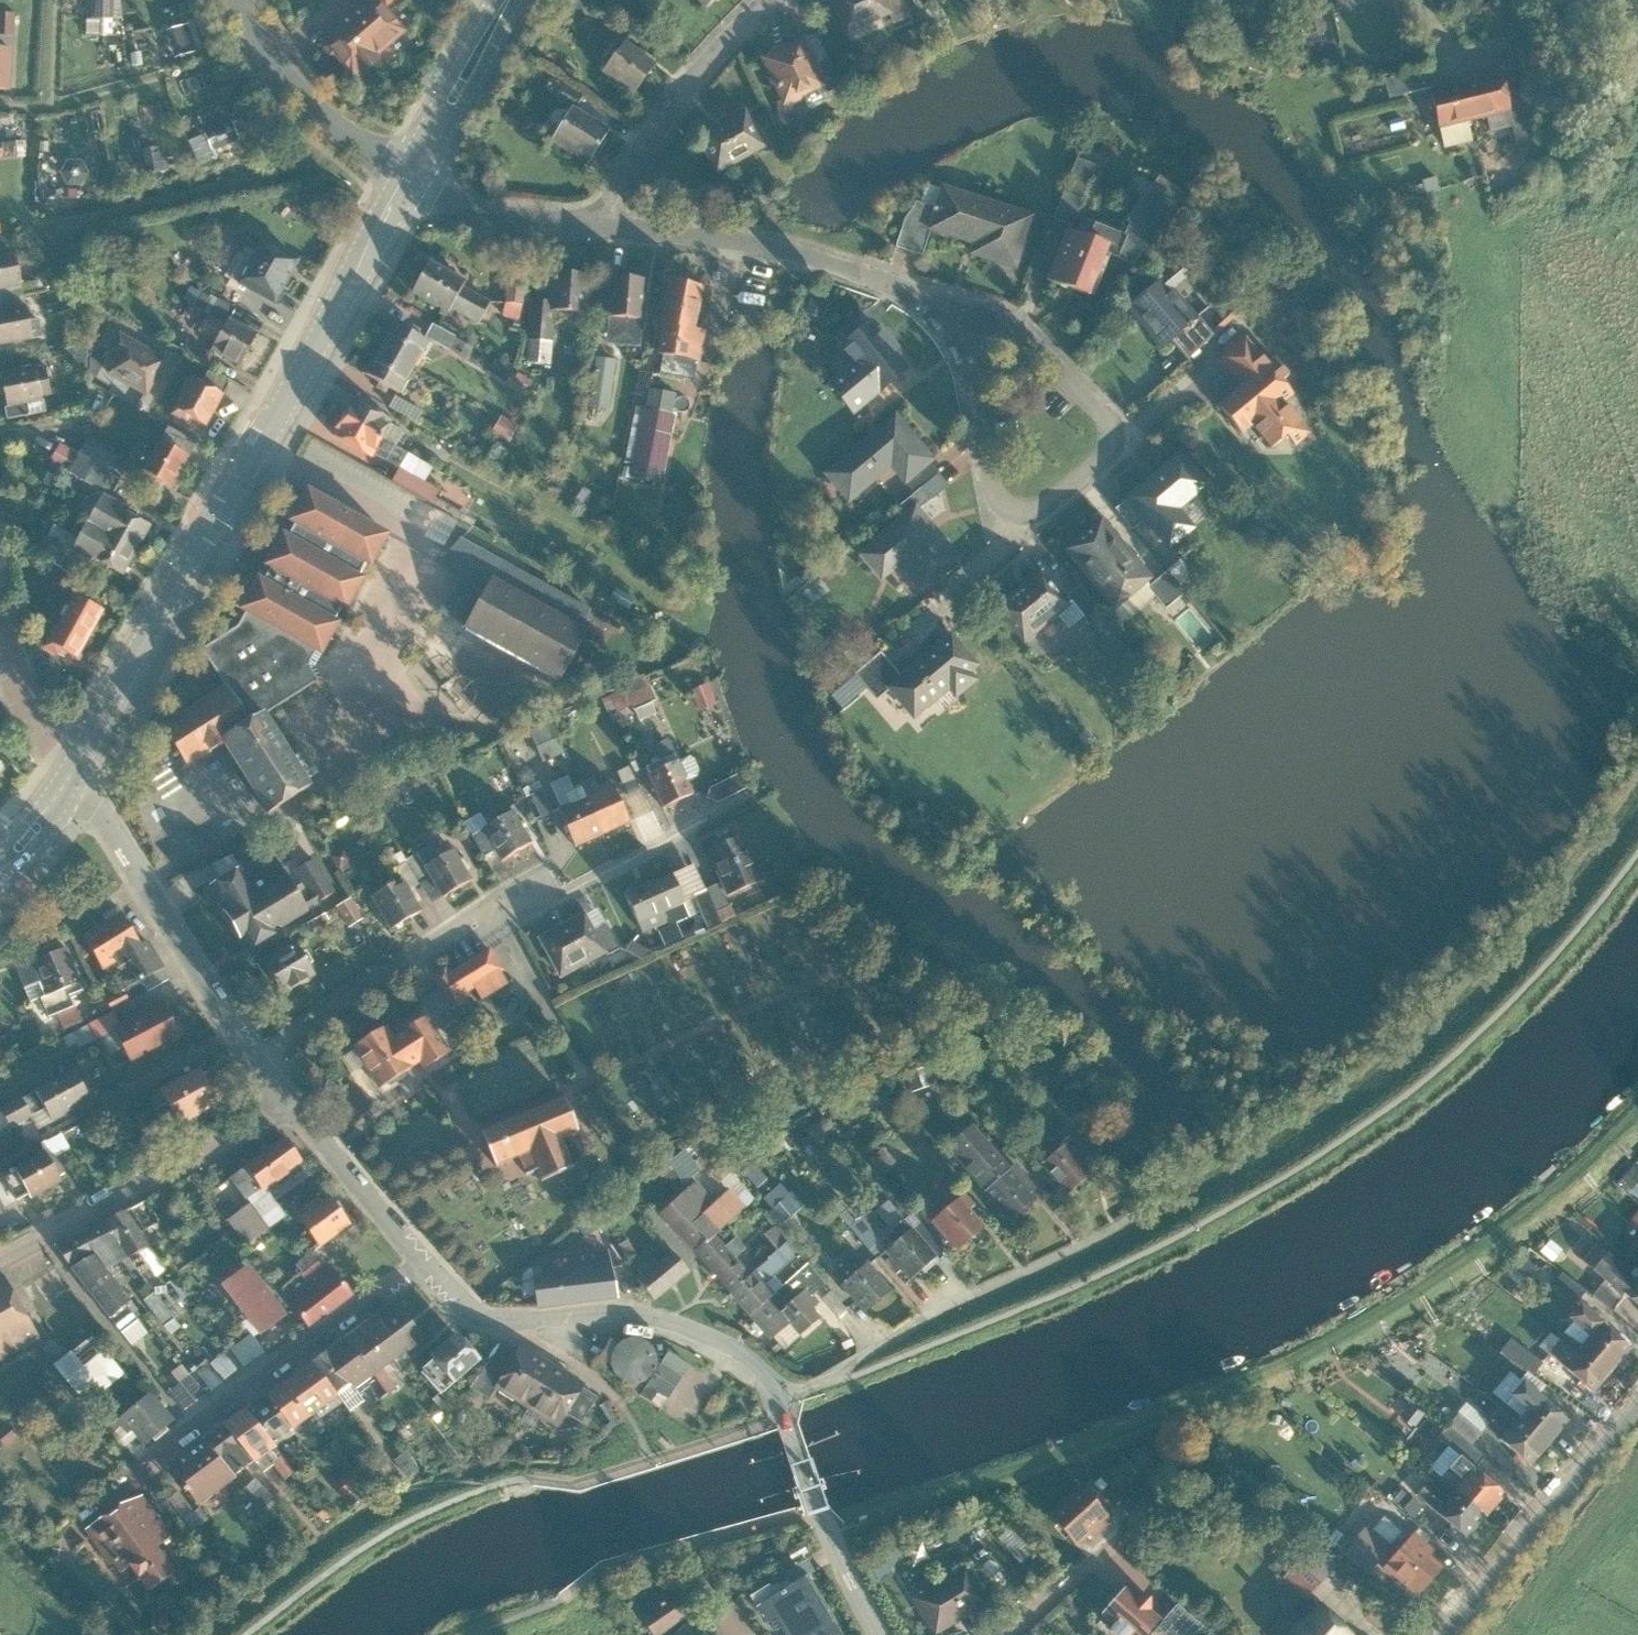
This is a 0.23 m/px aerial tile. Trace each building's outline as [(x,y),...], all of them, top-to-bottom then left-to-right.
[(91,16),(114,16),(114,0),(91,0),(91,16)] [(373,0),(364,0),(319,39),(350,75),(353,73),(356,76),(376,58),(374,55),(400,32),(373,0)] [(846,36),(888,17),(891,16),(884,0),(830,0),(846,36)] [(891,16),(888,17),(893,27),(908,20),(900,0),(884,0),(891,16)] [(14,34),(15,11),(0,11),(0,33),(14,34)] [(167,27),(175,54),(201,47),(194,20),(167,27)] [(799,42),(761,60),(782,107),(821,89),(812,68),(799,42)] [(652,67),(623,46),(602,74),(631,96),(652,67)] [(12,89),(16,49),(0,48),(0,88),(12,89)] [(827,61),(812,68),(821,89),(825,97),(841,89),(827,61)] [(1503,77),(1432,94),(1441,132),(1509,113),(1518,148),(1540,142),(1528,90),(1507,94),(1503,77)] [(606,133),(570,111),(551,143),(587,164),(606,133)] [(762,150),(743,113),(697,137),(716,174),(762,150)] [(236,115),(187,132),(196,158),(245,141),(236,115)] [(17,140),(0,140),(0,155),(17,155),(17,140)] [(134,147),(136,172),(169,170),(168,145),(134,147)] [(1089,240),(1070,233),(1051,284),(1092,300),(1109,256),(1135,266),(1185,197),(1160,181),(1128,224),(1129,225),(1125,238),(1095,226),(1089,240)] [(1033,218),(941,188),(934,210),(927,232),(929,233),(973,247),(970,257),(1016,271),(1033,218)] [(1072,227),(1081,202),(1063,195),(1054,221),(1072,227)] [(927,232),(934,210),(917,205),(905,221),(896,249),(922,258),(929,233),(927,232)] [(267,236),(237,287),(277,310),(307,258),(267,236)] [(408,294),(445,316),(448,310),(477,325),(489,303),(461,288),(463,284),(427,263),(408,294)] [(584,314),(586,276),(553,274),(551,312),(584,314)] [(639,350),(645,281),(610,278),(604,347),(639,350)] [(1197,321),(1164,283),(1130,313),(1164,350),(1197,321)] [(694,333),(701,290),(667,284),(658,329),(661,330),(656,357),(698,365),(703,334),(694,333)] [(25,298),(27,309),(0,313),(0,345),(38,339),(31,297),(25,298)] [(264,335),(213,306),(201,327),(220,338),(213,352),(244,370),(264,335)] [(175,354),(124,322),(106,350),(121,359),(112,373),(149,396),(175,354)] [(468,355),(473,341),(431,324),(425,337),(468,355)] [(834,339),(841,348),(860,333),(852,324),(834,339)] [(907,371),(869,325),(860,333),(841,348),(840,349),(854,366),(828,387),(853,417),(907,371)] [(393,326),(379,351),(411,369),(425,343),(393,326)] [(365,377),(398,394),(411,369),(379,351),(365,377)] [(612,407),(616,357),(594,355),(590,406),(612,407)] [(1319,429),(1258,356),(1223,384),(1226,387),(1208,401),(1230,428),(1248,414),(1285,457),(1319,429)] [(51,363),(1,370),(8,420),(34,417),(32,402),(56,398),(51,363)] [(231,390),(195,371),(173,411),(210,430),(231,390)] [(352,399),(341,418),(392,449),(402,433),(389,425),(391,422),(352,399)] [(658,485),(671,416),(643,412),(631,480),(658,485)] [(501,415),(492,432),(508,441),(517,423),(501,415)] [(895,417),(823,476),(848,507),(889,472),(905,490),(907,488),(931,467),(935,463),(895,417)] [(382,464),(392,449),(341,418),(329,439),(368,461),(370,458),(382,464)] [(123,459),(91,438),(81,452),(64,440),(49,463),(109,501),(124,481),(113,474),(123,459)] [(148,462),(134,454),(123,474),(149,488),(154,480),(176,492),(194,458),(161,440),(148,462)] [(1181,455),(1125,502),(1170,555),(1202,529),(1185,509),(1209,488),(1181,455)] [(931,467),(907,488),(914,496),(938,475),(931,467)] [(244,622),(202,650),(227,689),(202,705),(165,729),(178,748),(189,764),(223,742),(270,817),(318,790),(267,712),(318,681),(315,676),(312,672),(392,529),(315,488),(312,494),(244,622)] [(895,514),(901,522),(916,510),(927,500),(920,493),(895,514)] [(95,524),(132,544),(146,522),(109,501),(95,524)] [(876,545),(859,559),(880,584),(898,569),(919,596),(959,562),(916,510),(901,522),(875,543),(876,545)] [(1153,582),(1102,521),(1064,553),(1114,614),(1153,582)] [(132,544),(95,524),(80,543),(56,527),(37,555),(63,573),(82,547),(119,569),(132,544)] [(468,626),(465,629),(560,681),(591,621),(586,618),(592,607),(463,534),(439,564),(460,578),(441,611),(445,613),(468,626)] [(1168,576),(1186,597),(1198,586),(1180,566),(1168,576)] [(1039,575),(995,612),(1025,647),(1069,610),(1039,575)] [(1168,576),(1151,591),(1169,611),(1186,597),(1168,576)] [(1099,611),(1081,589),(1069,599),(1087,621),(1099,611)] [(76,594),(50,644),(82,661),(108,611),(76,594)] [(900,682),(887,694),(912,723),(948,694),(954,702),(977,684),(969,676),(976,670),(950,640),(900,682)] [(876,704),(887,694),(900,682),(881,658),(857,678),(876,704)] [(601,692),(610,713),(621,709),(627,722),(660,709),(646,674),(601,692)] [(698,707),(716,705),(713,682),(695,684),(698,707)] [(649,772),(665,807),(694,794),(678,759),(649,772)] [(714,800),(744,786),(738,774),(708,788),(714,800)] [(613,783),(586,794),(602,831),(629,821),(613,783)] [(552,811),(542,788),(531,792),(541,816),(552,811)] [(602,831),(586,794),(560,806),(576,844),(602,831)] [(532,842),(511,810),(482,828),(493,845),(503,861),(532,842)] [(493,845),(482,828),(472,835),(482,852),(493,845)] [(741,835),(709,849),(729,893),(761,879),(741,835)] [(442,896),(470,880),(452,847),(435,856),(428,842),(414,850),(442,896)] [(244,867),(211,889),(247,950),(283,927),(282,925),(339,891),(317,857),(291,874),(279,854),(247,873),(244,867)] [(670,873),(627,892),(644,930),(666,919),(661,909),(682,900),(670,873)] [(370,896),(389,928),(420,910),(401,878),(370,896)] [(717,882),(706,887),(716,909),(728,904),(717,882)] [(716,909),(706,887),(693,894),(708,928),(721,922),(716,909)] [(350,924),(365,914),(352,895),(338,904),(350,924)] [(583,911),(537,935),(559,975),(604,951),(583,911)] [(123,915),(85,938),(103,968),(117,960),(120,965),(129,961),(140,979),(143,977),(162,967),(145,941),(141,944),(123,915)] [(283,995),(313,975),(293,944),(263,964),(283,995)] [(462,993),(503,968),(489,946),(448,972),(444,966),(431,974),(451,1007),(465,998),(462,993)] [(67,947),(18,967),(32,1000),(41,996),(48,1015),(76,1004),(71,992),(84,987),(67,947)] [(169,979),(162,967),(143,977),(150,989),(169,979)] [(115,1025),(133,1061),(181,1035),(162,1000),(115,1025)] [(386,1024),(352,1047),(379,1087),(421,1060),(425,1067),(449,1052),(424,1014),(392,1034),(386,1024)] [(912,1093),(936,1080),(924,1058),(900,1071),(912,1093)] [(170,1102),(180,1120),(217,1100),(201,1068),(151,1097),(157,1109),(170,1102)] [(74,1069),(39,1088),(55,1119),(91,1099),(74,1069)] [(23,1098),(3,1109),(11,1124),(31,1114),(23,1098)] [(562,1098),(480,1132),(497,1167),(517,1158),(526,1174),(536,1169),(540,1179),(572,1164),(562,1138),(575,1131),(562,1098)] [(823,1113),(807,1127),(821,1144),(837,1130),(823,1113)] [(948,1146),(984,1190),(1011,1167),(975,1124),(948,1146)] [(1075,1138),(1044,1164),(1069,1192),(1093,1169),(1083,1159),(1089,1153),(1075,1138)] [(249,1198),(301,1161),(285,1139),(233,1176),(249,1198)] [(684,1181),(701,1172),(688,1148),(671,1158),(684,1181)] [(46,1151),(17,1168),(30,1191),(33,1197),(63,1180),(46,1151)] [(1016,1163),(1011,1167),(984,1190),(1010,1220),(1037,1198),(1031,1191),(1036,1186),(1016,1163)] [(1620,1179),(1637,1197),(1637,1166),(1636,1163),(1620,1179)] [(30,1191),(17,1168),(5,1174),(18,1197),(30,1191)] [(680,1239),(693,1254),(715,1234),(744,1206),(729,1189),(722,1195),(713,1203),(696,1183),(658,1215),(666,1224),(680,1239)] [(794,1190),(772,1205),(783,1220),(805,1204),(794,1190)] [(938,1191),(919,1207),(957,1250),(984,1225),(968,1208),(974,1203),(965,1192),(949,1205),(938,1191)] [(147,1197),(125,1209),(151,1244),(172,1233),(147,1197)] [(302,1217),(320,1243),(349,1223),(331,1197),(302,1217)] [(877,1209),(892,1224),(902,1215),(887,1199),(877,1209)] [(104,1220),(130,1257),(151,1244),(125,1209),(104,1220)] [(853,1226),(870,1247),(881,1237),(864,1217),(853,1226)] [(901,1237),(886,1250),(909,1278),(938,1255),(904,1218),(893,1228),(901,1237)] [(71,1262),(93,1249),(108,1268),(130,1257),(104,1220),(80,1232),(57,1243),(71,1262)] [(693,1254),(729,1293),(751,1272),(735,1255),(744,1246),(735,1236),(726,1245),(715,1234),(693,1254)] [(749,1315),(774,1292),(765,1283),(799,1252),(788,1239),(751,1272),(729,1293),(749,1315)] [(641,1276),(638,1279),(653,1298),(688,1271),(672,1251),(658,1262),(646,1248),(630,1261),(641,1276)] [(93,1249),(71,1262),(121,1328),(140,1314),(108,1268),(93,1249)] [(544,1276),(533,1277),(535,1308),(615,1297),(606,1250),(542,1261),(544,1276)] [(1595,1269),(1637,1303),(1637,1275),(1612,1252),(1595,1269)] [(868,1261),(843,1285),(865,1309),(889,1287),(868,1261)] [(774,1292),(749,1315),(770,1339),(789,1321),(799,1332),(819,1316),(811,1307),(818,1301),(813,1295),(825,1283),(807,1264),(774,1292)] [(291,1297),(312,1324),(354,1292),(334,1265),(291,1297)] [(55,1266),(34,1280),(49,1301),(70,1287),(55,1266)] [(288,1314),(252,1266),(227,1284),(264,1332),(288,1314)] [(1554,1285),(1581,1296),(1586,1283),(1559,1273),(1554,1285)] [(36,1334),(2,1276),(0,1277),(0,1355),(36,1334)] [(385,1306),(366,1321),(392,1354),(426,1328),(413,1311),(400,1295),(385,1306)] [(1595,1334),(1585,1345),(1616,1370),(1634,1349),(1605,1325),(1608,1321),(1586,1305),(1573,1318),(1595,1334)] [(366,1321),(341,1341),(368,1374),(392,1354),(366,1321)] [(419,1371),(439,1392),(476,1358),(454,1335),(429,1355),(432,1359),(419,1371)] [(1531,1374),(1542,1360),(1511,1335),(1500,1350),(1531,1374)] [(625,1336),(614,1342),(609,1349),(606,1357),(606,1362),(608,1370),(612,1377),(619,1383),(627,1385),(635,1385),(643,1383),(650,1377),(654,1370),(656,1362),(656,1355),(652,1347),(646,1340),(638,1336),(625,1336)] [(53,1363),(77,1390),(107,1364),(84,1337),(53,1363)] [(1565,1339),(1549,1358),(1595,1396),(1616,1370),(1585,1345),(1579,1351),(1565,1339)] [(316,1361),(342,1394),(368,1374),(341,1341),(316,1361)] [(1500,1368),(1469,1341),(1448,1365),(1480,1392),(1500,1368)] [(526,1407),(551,1366),(520,1346),(506,1369),(494,1388),(526,1407)] [(670,1352),(642,1395),(667,1411),(694,1368),(670,1352)] [(195,1366),(209,1383),(223,1373),(209,1355),(195,1366)] [(494,1388),(506,1369),(490,1360),(470,1387),(488,1397),(494,1388)] [(295,1431),(319,1414),(342,1394),(316,1361),(292,1378),(268,1396),(295,1431)] [(526,1407),(556,1426),(565,1412),(580,1387),(582,1385),(551,1366),(526,1407)] [(168,1381),(187,1405),(201,1395),(182,1370),(168,1381)] [(580,1387),(565,1412),(581,1422),(597,1397),(580,1387)] [(175,1421),(151,1393),(119,1420),(129,1432),(133,1429),(146,1444),(175,1421)] [(1540,1394),(1523,1416),(1556,1443),(1574,1421),(1540,1394)] [(268,1396),(248,1410),(275,1446),(295,1431),(268,1396)] [(105,1409),(97,1416),(112,1433),(120,1426),(105,1409)] [(227,1426),(254,1462),(275,1446),(248,1410),(227,1426)] [(1459,1414),(1449,1426),(1473,1445),(1483,1434),(1459,1414)] [(1499,1414),(1488,1426),(1534,1466),(1556,1443),(1523,1416),(1515,1426),(1499,1414)] [(227,1426),(206,1442),(233,1478),(254,1462),(227,1426)] [(1473,1445),(1449,1426),(1440,1436),(1478,1467),(1488,1457),(1473,1445)] [(206,1442),(173,1467),(200,1503),(233,1478),(206,1442)] [(283,1476),(292,1469),(281,1454),(272,1461),(283,1476)] [(1468,1481),(1460,1491),(1492,1517),(1510,1495),(1464,1457),(1454,1469),(1468,1481)] [(353,1467),(338,1483),(350,1494),(365,1478),(353,1467)] [(1083,1482),(1045,1514),(1076,1551),(1114,1519),(1083,1482)] [(1429,1482),(1417,1496),(1470,1542),(1492,1517),(1460,1491),(1451,1501),(1429,1482)] [(1412,1517),(1423,1506),(1404,1487),(1392,1498),(1412,1517)] [(183,1488),(172,1494),(188,1527),(199,1521),(183,1488)] [(140,1496),(89,1529),(117,1572),(132,1562),(150,1589),(176,1569),(158,1545),(168,1539),(140,1496)] [(1379,1515),(1345,1555),(1370,1574),(1381,1562),(1421,1594),(1442,1567),(1379,1515)] [(1313,1546),(1283,1579),(1308,1599),(1338,1567),(1313,1546)] [(911,1597),(936,1634),(991,1603),(966,1565),(911,1597)] [(757,1606),(768,1622),(774,1619),(784,1634),(844,1634),(809,1576),(757,1606)] [(626,1604),(645,1634),(659,1634),(692,1614),(669,1577),(626,1604)] [(1101,1614),(1125,1634),(1156,1634),(1159,1631),(1167,1621),(1125,1586),(1101,1614)] [(1167,1621),(1159,1631),(1164,1634),(1195,1634),(1202,1626),(1180,1607),(1167,1621)] [(1290,1634),(1348,1634),(1313,1607),(1290,1634)] [(688,1634),(709,1634),(697,1625),(688,1634)]
